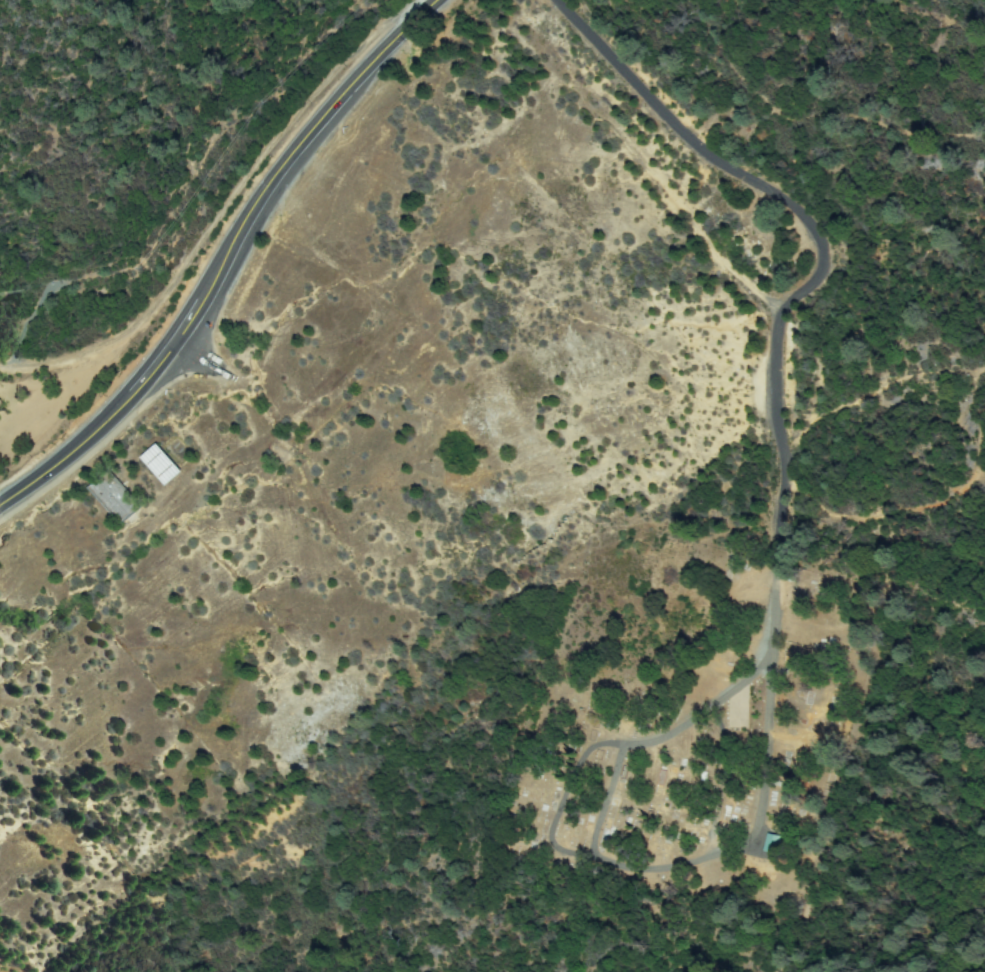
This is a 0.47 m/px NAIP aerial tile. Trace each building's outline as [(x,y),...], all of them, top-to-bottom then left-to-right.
[(159,446),(183,472),(170,484),(147,458),(159,446)] [(114,523),(119,519),(91,488),(110,471),(143,508),(119,529),(114,523)] [(771,835),(782,838),(777,853),(767,850),(771,835)]
